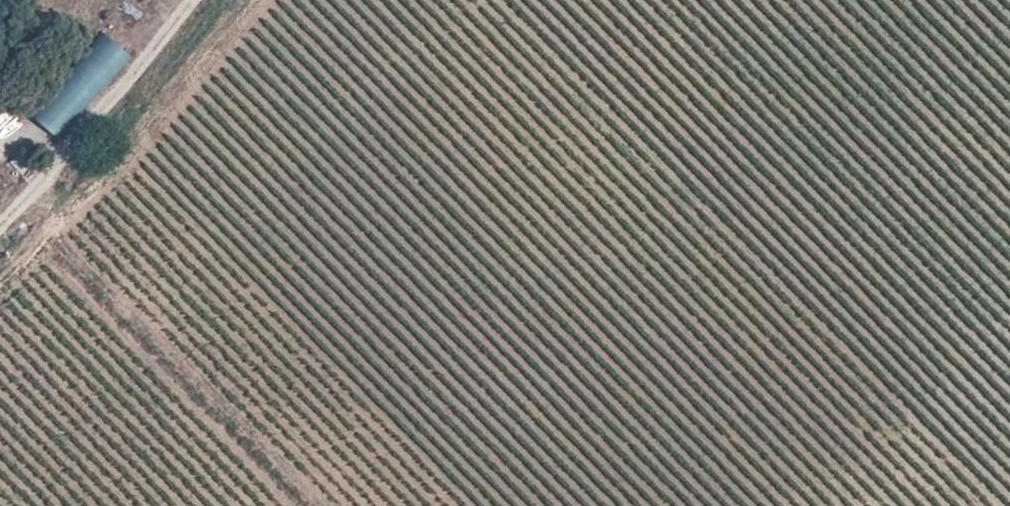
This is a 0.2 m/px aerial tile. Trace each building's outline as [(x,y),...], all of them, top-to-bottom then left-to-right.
[(56,139),(130,60),(102,34),(28,113),(56,139)]
